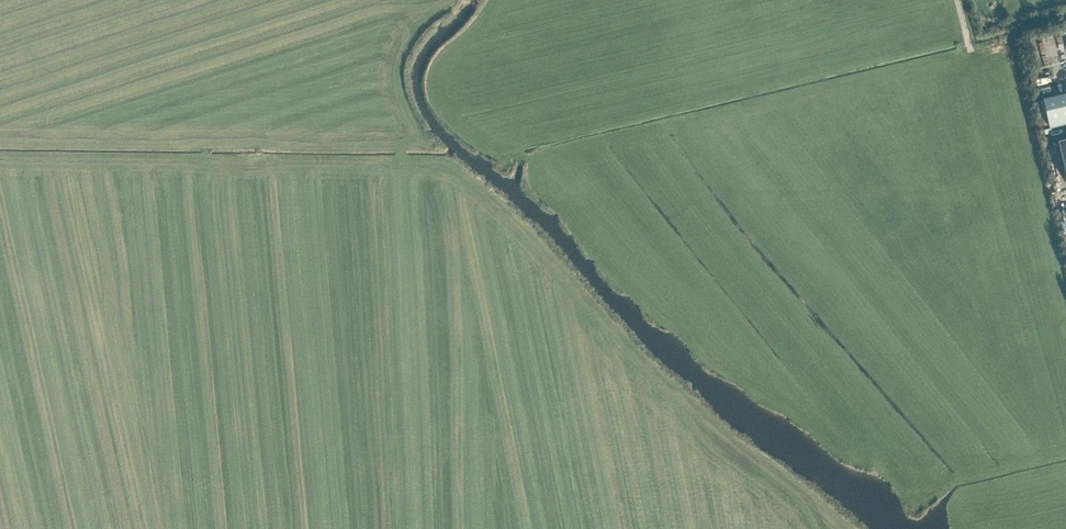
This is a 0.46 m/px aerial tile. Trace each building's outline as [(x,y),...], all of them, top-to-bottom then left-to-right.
[(1044,104),(1050,132),(1065,128),(1065,99),(1044,104)]
